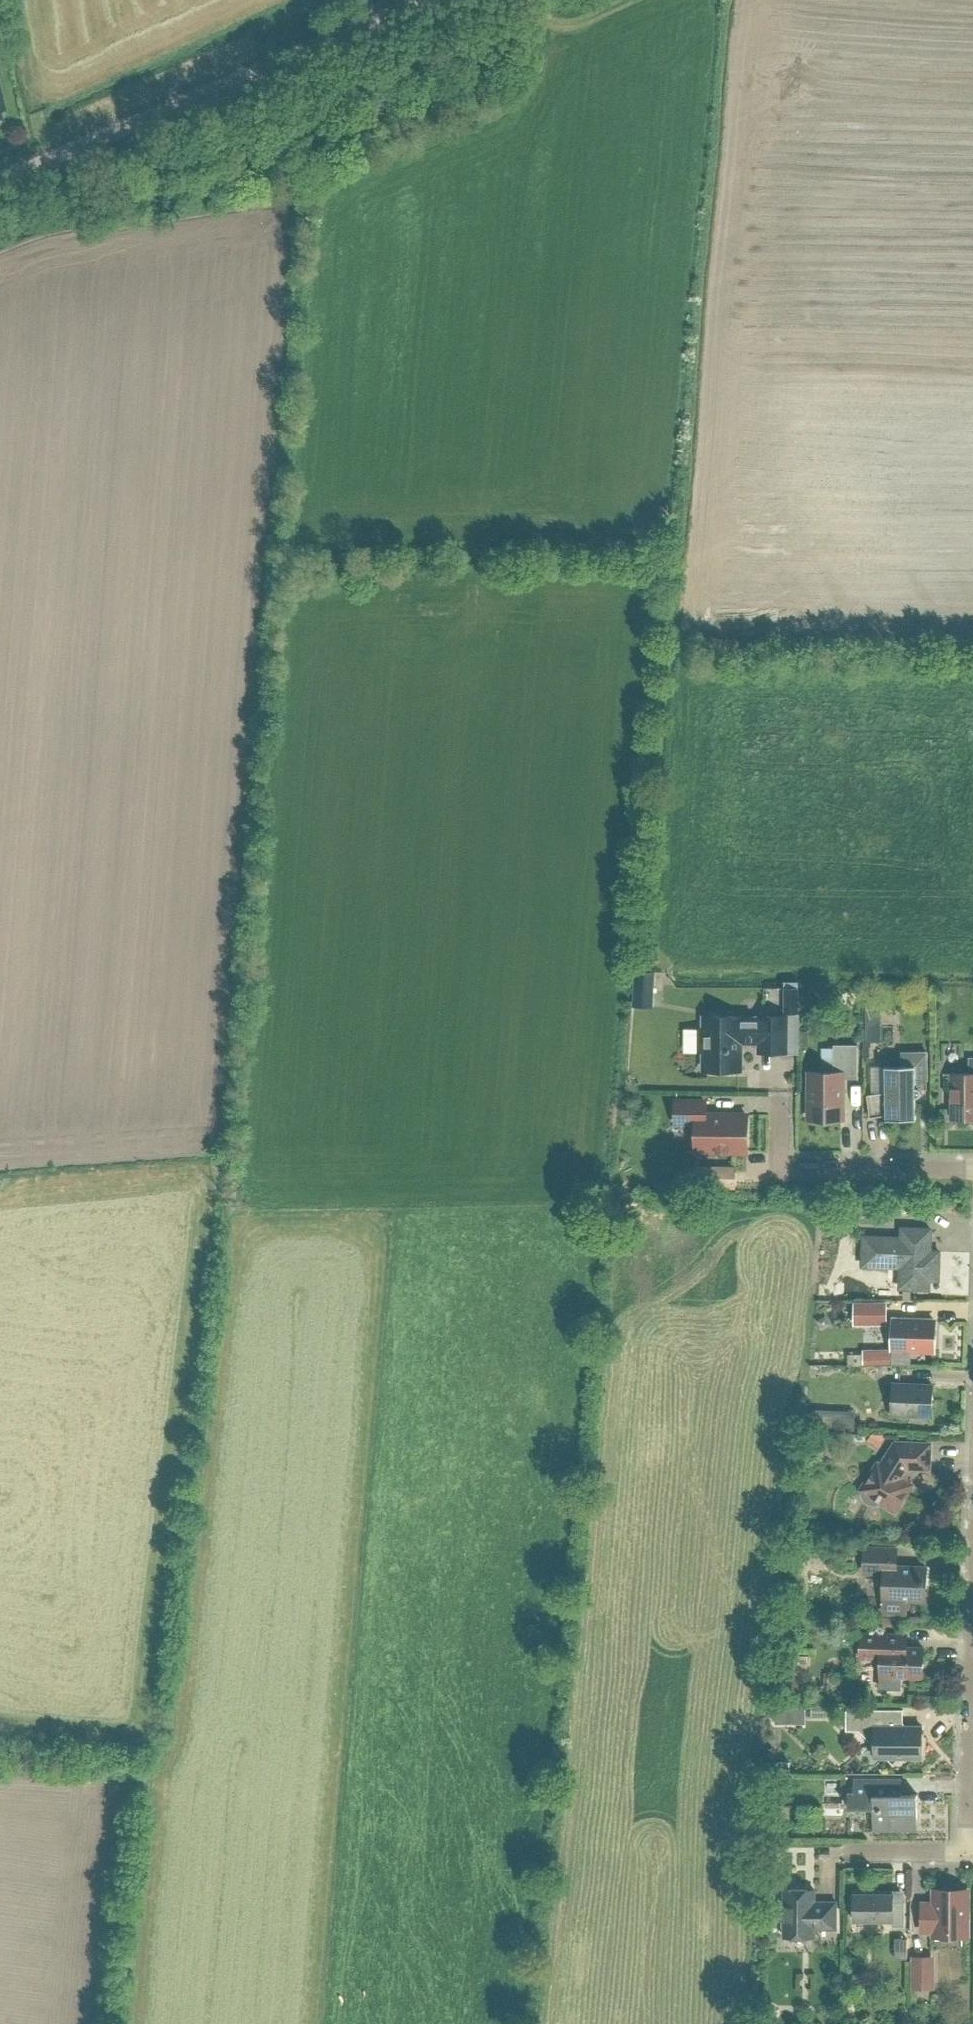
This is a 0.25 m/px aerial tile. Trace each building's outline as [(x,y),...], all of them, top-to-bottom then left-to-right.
[(635,969),(633,1005),(654,1006),(656,970),(635,969)] [(784,987),(784,1009),(799,1010),(799,987),(784,987)] [(820,994),(800,994),(800,1010),(820,1010),(820,994)] [(704,1015),(704,1069),(740,1070),(740,1041),(760,1041),(760,1051),(786,1051),(786,1016),(704,1015)] [(808,1071),(808,1089),(812,1089),(811,1120),(844,1120),(844,1078),(857,1078),(857,1044),(833,1044),(833,1071),(808,1071)] [(921,1093),(921,1091),(921,1087),(926,1087),(926,1080),(928,1080),(928,1050),(901,1050),(901,1065),(885,1066),(885,1091),(867,1094),(869,1117),(886,1114),(886,1119),(916,1118),(915,1096),(918,1096),(919,1096),(920,1095),(921,1094),(921,1093)] [(951,1073),(943,1073),(943,1091),(951,1091),(951,1118),(972,1118),(972,1057),(968,1057),(968,1073),(951,1073)] [(705,1101),(676,1100),(676,1122),(696,1122),(696,1145),(711,1145),(718,1153),(726,1153),(729,1150),(746,1151),(747,1115),(705,1114),(705,1101)] [(696,1165),(696,1187),(706,1187),(707,1187),(736,1188),(737,1173),(737,1166),(696,1165)] [(863,1236),(862,1265),(900,1266),(900,1287),(928,1288),(929,1279),(938,1279),(939,1251),(930,1250),(930,1228),(902,1227),(901,1237),(863,1236)] [(855,1304),(855,1322),(885,1322),(885,1304),(855,1304)] [(893,1319),(892,1349),(912,1349),(934,1350),(934,1320),(893,1319)] [(912,1349),(892,1349),(892,1352),(891,1363),(897,1363),(911,1363),(912,1349)] [(890,1364),(890,1351),(862,1352),(862,1365),(890,1364)] [(851,1392),(868,1395),(870,1384),(853,1381),(851,1392)] [(892,1383),(891,1414),(931,1415),(932,1385),(892,1383)] [(811,1428),(855,1430),(856,1411),(812,1408),(811,1428)] [(859,1489),(861,1490),(861,1491),(862,1493),(862,1496),(863,1497),(864,1499),(865,1499),(865,1500),(867,1502),(870,1503),(873,1503),(874,1503),(876,1503),(877,1503),(878,1503),(880,1502),(895,1511),(912,1484),(906,1480),(906,1470),(908,1467),(929,1468),(930,1442),(894,1441),(880,1463),(877,1461),(859,1489)] [(864,1566),(884,1567),(883,1612),(905,1613),(906,1599),(925,1600),(926,1567),(896,1566),(897,1548),(865,1547),(864,1566)] [(898,1633),(861,1632),(860,1657),(880,1657),(879,1682),(897,1683),(897,1675),(922,1676),(923,1647),(898,1646),(898,1633)] [(888,1758),(893,1763),(898,1758),(924,1759),(924,1723),(905,1723),(902,1721),(902,1709),(846,1709),(846,1729),(859,1729),(873,1744),(873,1758),(888,1758)] [(873,1806),(872,1828),(917,1828),(917,1793),(901,1793),(901,1778),(853,1778),(853,1791),(848,1791),(848,1806),(873,1806)] [(927,1878),(936,1880),(942,1859),(932,1856),(927,1878)] [(784,1889),(783,1935),(814,1936),(814,1928),(836,1928),(836,1901),(814,1901),(814,1889),(784,1889)] [(967,1889),(934,1889),(934,1903),(922,1903),(922,1930),(947,1930),(947,1934),(966,1935),(967,1889)] [(892,1893),(854,1893),(854,1920),(892,1920),(892,1925),(904,1925),(904,1901),(892,1901),(892,1893)] [(907,1957),(907,1937),(894,1937),(894,1957),(907,1957)] [(955,1943),(934,1943),(934,1978),(955,1978),(955,1943)] [(914,1957),(914,1986),(931,1986),(931,1957),(914,1957)] [(777,2011),(765,2005),(759,2018),(771,2023),(777,2011)]
